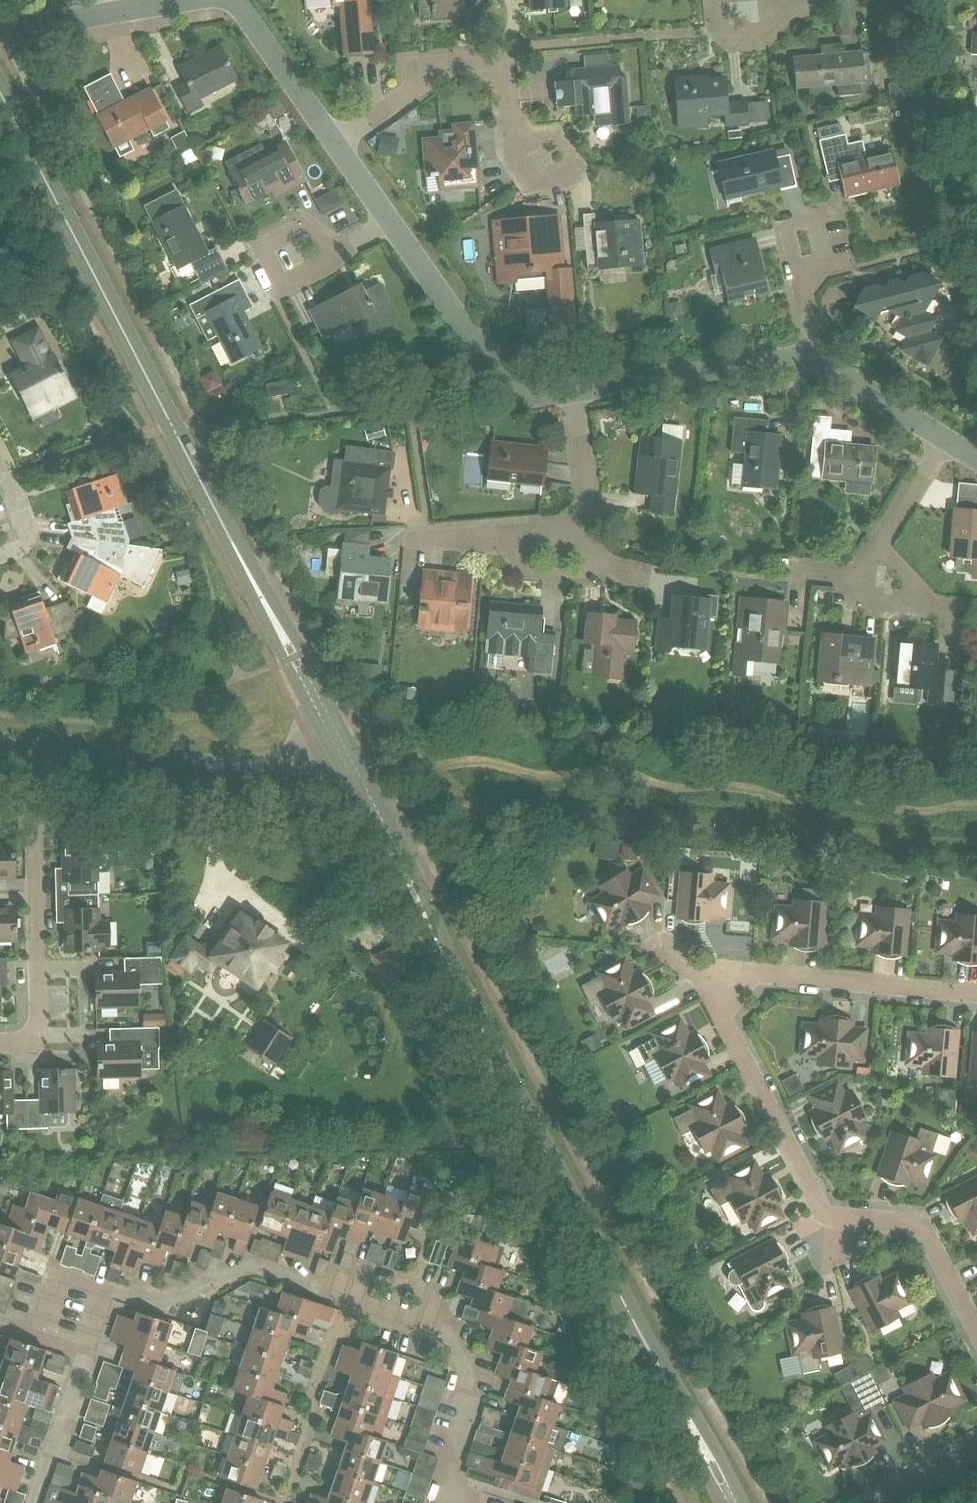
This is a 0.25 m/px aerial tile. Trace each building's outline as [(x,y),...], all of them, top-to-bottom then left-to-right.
[(368,0),(332,0),(332,3),(343,2),(348,56),(373,54),(368,0)] [(419,17),(433,16),(434,19),(464,16),(462,0),(417,0),(419,17)] [(529,10),(564,7),(564,0),(528,0),(529,10)] [(821,57),(793,59),(795,89),(836,85),(837,97),(861,95),(860,84),(865,83),(862,53),(845,55),(844,43),(820,44),(821,57)] [(218,89),(237,79),(222,50),(206,58),(205,56),(179,69),(187,83),(176,89),(189,113),(203,106),(198,97),(217,87),(218,89)] [(574,117),(611,115),(612,126),(630,124),(626,76),(620,76),(619,64),(572,68),(573,81),(553,83),(555,107),(573,106),(574,117)] [(107,75),(83,87),(113,147),(119,158),(134,150),(129,140),(150,129),(154,137),(170,129),(149,89),(121,104),(107,75)] [(748,125),(745,101),(726,103),(724,77),(699,79),(698,75),(673,77),(677,115),(704,113),(704,117),(726,115),(727,126),(748,125)] [(858,112),(848,115),(851,124),(860,122),(858,112)] [(647,113),(637,114),(638,129),(648,128),(647,113)] [(816,128),(821,150),(827,175),(839,173),(845,200),(883,190),(882,187),(898,184),(890,152),(867,158),(863,140),(848,144),(846,133),(843,134),(840,122),(816,128)] [(465,190),(481,188),(475,124),(455,126),(455,132),(441,133),(442,140),(422,142),(425,170),(428,170),(428,177),(431,177),(431,179),(440,178),(441,190),(465,188),(465,190)] [(185,130),(170,137),(179,155),(193,148),(185,130)] [(229,170),(231,175),(246,204),(282,186),(284,191),(305,181),(286,142),(229,170)] [(193,149),(181,154),(186,165),(198,159),(193,149)] [(790,154),(783,156),(775,158),(773,151),(718,164),(726,200),(779,187),(780,191),(798,187),(790,154)] [(207,251),(184,205),(177,191),(146,207),(177,268),(189,262),(196,273),(222,260),(216,247),(207,251)] [(638,218),(627,219),(595,222),(595,213),(583,214),(587,264),(598,263),(598,269),(643,265),(638,218)] [(562,268),(560,240),(544,242),(542,218),(494,223),(499,282),(515,281),(516,290),(547,288),(551,337),(577,335),(572,267),(562,268)] [(755,239),(728,245),(711,249),(716,274),(722,273),(729,301),(768,291),(755,239)] [(935,320),(923,312),(940,284),(922,274),(910,278),(906,285),(898,280),(890,283),(885,291),(876,286),(864,290),(854,306),(875,319),(883,306),(904,318),(897,330),(908,337),(901,350),(926,365),(941,340),(928,332),(935,320)] [(253,308),(239,279),(189,305),(195,318),(207,341),(218,335),(232,362),(260,348),(243,313),(253,308)] [(309,310),(322,337),(355,321),(363,339),(399,321),(380,283),(363,292),(360,287),(349,292),(348,290),(309,310)] [(28,368),(14,375),(18,383),(15,387),(21,399),(26,400),(34,417),(74,397),(39,328),(14,340),(28,368)] [(288,380),(264,384),(266,398),(291,394),(288,380)] [(491,411),(479,412),(481,426),(493,425),(491,411)] [(746,453),(745,465),(743,485),(776,488),(780,436),(769,435),(770,419),(734,416),(731,452),(746,453)] [(814,427),(811,462),(810,473),(823,474),(823,478),(847,480),(846,493),(870,495),(874,448),(843,445),(844,430),(814,427)] [(652,509),(673,511),(680,440),(642,436),(636,491),(654,493),(652,509)] [(547,448),(493,442),(489,476),(543,483),(547,448)] [(389,467),(392,468),(394,452),(344,446),(342,461),(333,460),(329,487),(324,489),(320,493),(319,502),(320,509),(325,514),(331,516),(338,514),(343,510),(384,515),(389,467)] [(105,458),(93,462),(97,476),(110,472),(105,458)] [(89,517),(96,540),(129,544),(129,540),(119,507),(127,505),(117,474),(62,492),(72,523),(89,517)] [(956,510),(952,556),(976,558),(974,580),(976,580),(976,512),(956,510)] [(87,558),(71,550),(57,580),(106,603),(120,574),(144,585),(163,549),(129,544),(96,540),(87,558)] [(369,546),(344,544),(340,597),(387,601),(390,566),(367,565),(369,546)] [(189,568),(175,572),(179,585),(192,582),(189,568)] [(417,627),(447,629),(464,631),(469,575),(426,571),(424,597),(420,596),(417,627)] [(9,602),(13,617),(5,620),(4,640),(10,640),(21,637),(26,653),(57,643),(55,635),(81,627),(85,623),(66,602),(45,608),(39,589),(20,595),(21,598),(9,602)] [(660,618),(657,650),(670,652),(670,650),(670,646),(688,647),(704,649),(707,616),(716,617),(718,595),(700,594),(696,594),(695,598),(691,598),(673,596),(671,619),(660,618)] [(785,620),(787,602),(740,598),(732,676),(753,678),(755,659),(778,662),(782,619),(785,620)] [(486,653),(528,657),(535,657),(533,673),(550,675),(554,632),(539,630),(542,606),(491,601),(486,653)] [(598,642),(595,674),(622,677),(625,649),(633,650),(636,620),(616,618),(616,616),(588,613),(585,641),(598,642)] [(875,638),(822,633),(818,679),(880,686),(882,671),(872,670),(875,638)] [(938,644),(899,640),(895,684),(930,687),(929,701),(944,702),(947,670),(935,669),(938,644)] [(359,681),(380,683),(382,665),(361,663),(359,681)] [(416,687),(400,685),(397,701),(414,703),(416,687)] [(826,745),(827,728),(807,725),(805,743),(826,745)] [(85,894),(98,894),(97,838),(75,838),(76,843),(63,843),(63,868),(56,868),(56,895),(85,894)] [(10,878),(10,866),(14,865),(14,844),(0,844),(0,879),(10,878)] [(659,896),(642,869),(630,876),(626,870),(599,886),(604,893),(589,902),(605,929),(620,920),(624,925),(650,909),(647,903),(659,896)] [(709,914),(726,916),(729,885),(711,883),(712,875),(681,873),(677,918),(708,921),(709,914)] [(98,894),(85,894),(56,895),(57,923),(65,922),(66,947),(77,947),(77,952),(100,952),(99,946),(109,946),(109,920),(99,921),(98,894)] [(793,908),(775,906),(773,938),(790,939),(790,946),(821,948),(825,903),(794,900),(793,908)] [(16,941),(16,918),(11,918),(11,906),(0,906),(0,941),(16,941)] [(904,956),(909,910),(877,907),(877,915),(859,914),(856,945),(874,946),(873,953),(904,956)] [(957,914),(956,922),(939,921),(936,952),(954,954),(953,960),(976,962),(976,916),(957,914)] [(214,956),(186,937),(171,959),(190,971),(195,963),(210,973),(217,962),(251,985),(263,967),(273,974),(286,955),(280,951),(284,945),(269,936),(271,933),(255,923),(254,925),(240,916),(214,956)] [(100,985),(96,985),(96,1008),(139,1006),(138,983),(162,982),(162,957),(154,958),(124,959),(124,970),(124,972),(100,973),(100,985)] [(599,977),(581,986),(589,1003),(601,997),(612,1019),(619,1016),(626,1028),(653,1014),(647,1001),(653,998),(638,970),(633,974),(624,958),(597,972),(599,977)] [(681,1090),(709,1075),(703,1063),(708,1060),(694,1032),(688,1035),(680,1019),(652,1034),(655,1038),(636,1048),(645,1064),(656,1058),(668,1081),(675,1077),(681,1090)] [(849,1059),(863,1061),(866,1029),(852,1028),(852,1021),(821,1019),(821,1025),(803,1024),(800,1055),(818,1057),(817,1064),(848,1067),(849,1059)] [(266,1021),(248,1047),(274,1064),(291,1037),(266,1021)] [(126,1042),(110,1043),(102,1043),(102,1056),(97,1057),(97,1078),(140,1077),(140,1049),(159,1048),(159,1027),(126,1028),(126,1042)] [(923,1066),(923,1074),(954,1077),(958,1031),(927,1028),(926,1035),(909,1033),(906,1065),(923,1066)] [(597,1032),(581,1041),(587,1053),(603,1045),(597,1032)] [(856,1066),(856,1075),(868,1076),(869,1067),(856,1066)] [(26,1100),(27,1129),(48,1129),(47,1114),(76,1113),(75,1070),(53,1070),(53,1075),(40,1075),(41,1100),(26,1100)] [(26,1100),(12,1100),(11,1075),(0,1076),(0,1115),(6,1115),(6,1130),(27,1129),(26,1100)] [(816,1109),(810,1112),(824,1140),(830,1137),(838,1152),(866,1138),(858,1122),(865,1118),(851,1091),(844,1094),(837,1082),(809,1096),(816,1109)] [(717,1090),(689,1105),(691,1109),(673,1119),(682,1135),(693,1129),(705,1152),(712,1148),(718,1161),(746,1146),(740,1134),(745,1131),(731,1103),(725,1106),(717,1090)] [(909,1179),(926,1185),(936,1155),(931,1153),(938,1134),(920,1128),(916,1140),(892,1132),(877,1175),(907,1185),(909,1179)] [(464,1156),(459,1168),(470,1173),(475,1160),(464,1156)] [(754,1161),(726,1176),(728,1180),(710,1190),(719,1206),(730,1200),(742,1223),(749,1219),(755,1232),(783,1217),(776,1205),(782,1202),(768,1174),(762,1177),(754,1161)] [(945,1194),(959,1221),(965,1218),(973,1234),(976,1232),(976,1177),(945,1194)] [(404,1203),(392,1237),(405,1242),(410,1226),(419,1229),(425,1212),(432,1214),(438,1197),(409,1188),(408,1191),(404,1203)] [(357,1205),(346,1240),(359,1244),(364,1228),(372,1231),(383,1197),(379,1195),(362,1190),(362,1191),(357,1205)] [(7,1226),(6,1227),(43,1239),(47,1227),(66,1234),(78,1199),(57,1192),(54,1202),(31,1194),(26,1209),(14,1205),(7,1226)] [(81,1257),(77,1269),(84,1272),(88,1259),(90,1253),(92,1249),(95,1246),(96,1244),(107,1247),(119,1213),(121,1209),(124,1199),(103,1192),(100,1202),(99,1206),(87,1241),(81,1257)] [(270,1193),(258,1227),(280,1234),(292,1201),(274,1195),(270,1193)] [(212,1209),(200,1244),(213,1248),(216,1238),(218,1232),(226,1235),(237,1200),(233,1199),(217,1194),(216,1196),(212,1209)] [(383,1197),(372,1231),(392,1237),(404,1203),(383,1197)] [(332,1214),(321,1248),(333,1252),(339,1237),(346,1240),(357,1205),(338,1198),(336,1203),(332,1214)] [(78,1199),(66,1234),(87,1241),(99,1206),(95,1205),(78,1199)] [(237,1200),(226,1235),(237,1238),(233,1252),(243,1255),(244,1252),(259,1208),(255,1206),(241,1202),(237,1200)] [(292,1201),(280,1234),(287,1237),(285,1245),(282,1253),(295,1257),(311,1207),(296,1202),(292,1201)] [(186,1218),(175,1252),(188,1257),(193,1241),(200,1244),(212,1209),(192,1203),(191,1204),(186,1218)] [(311,1207),(295,1257),(307,1261),(313,1245),(321,1248),(332,1214),(311,1207)] [(160,1227),(148,1262),(161,1266),(167,1250),(175,1252),(186,1218),(165,1211),(164,1213),(160,1227)] [(119,1213),(107,1247),(114,1250),(109,1266),(122,1271),(139,1220),(123,1215),(119,1213)] [(139,1220),(122,1271),(135,1275),(141,1259),(148,1262),(160,1227),(139,1220)] [(20,1254),(22,1246),(39,1252),(43,1239),(6,1227),(7,1226),(0,1224),(0,1247),(20,1254)] [(439,1241),(439,1242),(447,1244),(455,1247),(452,1256),(486,1267),(494,1270),(499,1254),(501,1248),(493,1246),(443,1229),(439,1241)] [(261,1241),(254,1239),(250,1252),(257,1254),(261,1241)] [(728,1264),(731,1271),(730,1272),(729,1274),(728,1275),(728,1277),(728,1279),(729,1281),(730,1282),(731,1284),(733,1285),(735,1285),(737,1285),(738,1284),(750,1307),(751,1309),(753,1310),(754,1310),(756,1311),(758,1310),(759,1310),(761,1308),(762,1307),(762,1305),(762,1304),(762,1302),(762,1301),(790,1287),(782,1271),(787,1268),(773,1240),(728,1264)] [(344,1251),(355,1255),(358,1245),(347,1242),(344,1251)] [(12,1275),(24,1279),(38,1283),(40,1276),(27,1272),(22,1270),(16,1265),(20,1254),(0,1247),(0,1271),(12,1275)] [(387,1251),(380,1249),(376,1262),(383,1264),(387,1251)] [(74,1254),(70,1267),(77,1269),(81,1257),(75,1254),(74,1254)] [(452,1256),(448,1268),(464,1273),(461,1282),(495,1293),(502,1273),(500,1272),(494,1270),(486,1267),(452,1256)] [(911,1302),(897,1274),(881,1282),(878,1276),(850,1291),(871,1331),(899,1317),(896,1310),(911,1302)] [(12,1292),(16,1280),(0,1275),(0,1288),(12,1292)] [(461,1282),(457,1294),(473,1300),(471,1308),(466,1306),(462,1318),(466,1320),(476,1323),(480,1311),(482,1312),(504,1318),(523,1324),(530,1304),(514,1299),(509,1297),(495,1293),(461,1282)] [(9,1303),(12,1292),(0,1288),(0,1300),(9,1303)] [(277,1314),(276,1315),(310,1326),(313,1317),(329,1322),(334,1309),(284,1292),(277,1314)] [(0,1300),(0,1314),(5,1315),(9,1303),(0,1300)] [(801,1374),(820,1370),(817,1357),(842,1352),(833,1307),(802,1313),(804,1320),(786,1323),(793,1354),(797,1353),(801,1374)] [(255,1325),(253,1329),(288,1341),(290,1333),(306,1338),(310,1326),(276,1315),(277,1314),(260,1308),(255,1325)] [(482,1312),(478,1325),(493,1330),(491,1337),(524,1348),(524,1347),(531,1327),(530,1327),(523,1324),(504,1318),(482,1312)] [(117,1315),(113,1329),(165,1346),(171,1329),(172,1325),(137,1313),(135,1321),(117,1315)] [(113,1329),(109,1341),(126,1346),(123,1355),(158,1366),(165,1346),(113,1329)] [(248,1346),(246,1350),(281,1361),(288,1341),(253,1329),(248,1346)] [(491,1337),(486,1350),(502,1355),(499,1362),(535,1373),(541,1353),(539,1352),(524,1347),(524,1348),(491,1337)] [(10,1342),(3,1360),(38,1372),(44,1353),(45,1350),(11,1338),(10,1342)] [(190,1341),(187,1352),(199,1356),(203,1346),(190,1341)] [(344,1345),(340,1358),(391,1375),(396,1358),(397,1354),(362,1342),(360,1350),(344,1345)] [(245,1354),(239,1371),(274,1382),(281,1361),(246,1350),(245,1354)] [(64,1365),(67,1357),(53,1353),(50,1360),(64,1365)] [(123,1355),(119,1367),(123,1368),(134,1372),(132,1380),(167,1391),(169,1387),(174,1372),(172,1371),(158,1367),(158,1366),(123,1355)] [(340,1358),(336,1371),(352,1377),(349,1384),(384,1395),(383,1396),(387,1397),(387,1396),(393,1398),(399,1377),(391,1375),(340,1358)] [(298,1367),(311,1371),(314,1364),(301,1359),(298,1367)] [(0,1370),(0,1382),(55,1400),(59,1387),(35,1379),(38,1372),(3,1360),(2,1364),(0,1370)] [(499,1362),(495,1375),(510,1381),(508,1387),(543,1399),(553,1402),(559,1381),(553,1379),(550,1378),(548,1377),(535,1373),(499,1362)] [(876,1386),(887,1380),(879,1366),(869,1371),(876,1386)] [(309,1378),(311,1371),(298,1367),(296,1374),(309,1378)] [(238,1375),(233,1391),(249,1397),(249,1396),(283,1408),(288,1395),(271,1389),(274,1382),(239,1371),(238,1375)] [(883,1400),(876,1386),(869,1371),(860,1376),(849,1382),(864,1410),(883,1400)] [(964,1400),(950,1372),(934,1380),(931,1373),(903,1388),(907,1395),(894,1401),(908,1429),(921,1423),(924,1428),(952,1414),(949,1408),(964,1400)] [(443,1392),(446,1381),(427,1375),(424,1386),(443,1392)] [(132,1380),(125,1400),(160,1412),(162,1408),(167,1391),(132,1380)] [(24,1413),(26,1404),(35,1407),(50,1413),(55,1400),(0,1382),(0,1405),(24,1413)] [(97,1384),(95,1390),(108,1395),(110,1388),(97,1384)] [(322,1396),(322,1398),(343,1404),(386,1418),(393,1398),(387,1396),(387,1397),(383,1396),(384,1395),(349,1384),(346,1395),(339,1393),(337,1395),(324,1391),(322,1396)] [(508,1387),(504,1401),(520,1406),(517,1414),(551,1426),(553,1422),(559,1404),(553,1402),(543,1399),(508,1387)] [(105,1402),(108,1395),(95,1390),(92,1397),(105,1402)] [(244,1412),(242,1416),(290,1432),(293,1422),(280,1418),(283,1408),(249,1396),(249,1397),(244,1412)] [(417,1406),(436,1412),(440,1402),(421,1396),(417,1406)] [(322,1398),(320,1405),(323,1406),(330,1408),(332,1409),(331,1411),(340,1414),(336,1425),(370,1436),(370,1435),(380,1438),(386,1418),(343,1404),(322,1398)] [(125,1400),(118,1421),(153,1433),(159,1416),(160,1412),(125,1400)] [(29,1437),(31,1430),(31,1428),(28,1427),(20,1424),(24,1413),(0,1405),(0,1427),(29,1437)] [(847,1467),(875,1453),(872,1447),(885,1441),(871,1413),(858,1419),(855,1412),(826,1427),(830,1434),(814,1442),(828,1469),(844,1461),(847,1467)] [(517,1414),(510,1434),(545,1445),(550,1447),(554,1448),(559,1450),(566,1431),(557,1428),(551,1426),(517,1414)] [(241,1420),(235,1437),(269,1448),(273,1437),(287,1441),(290,1432),(242,1416),(241,1420)] [(414,1417),(411,1427),(430,1433),(433,1423),(414,1417)] [(483,1417),(480,1424),(493,1429),(495,1422),(483,1417)] [(118,1421),(111,1442),(146,1454),(147,1450),(153,1433),(118,1421)] [(479,1429),(478,1431),(493,1436),(502,1439),(504,1432),(493,1429),(480,1424),(479,1429)] [(83,1425),(81,1432),(94,1436),(96,1429),(83,1425)] [(336,1425),(332,1438),(347,1443),(345,1451),(379,1462),(380,1458),(386,1441),(380,1438),(370,1435),(370,1436),(336,1425)] [(10,1453),(14,1441),(26,1445),(26,1444),(29,1437),(0,1427),(0,1450),(10,1453)] [(423,1453),(430,1433),(411,1427),(404,1447),(423,1453)] [(31,1430),(29,1437),(42,1441),(44,1434),(31,1430)] [(94,1436),(81,1432),(79,1438),(92,1442),(94,1436)] [(504,1432),(502,1439),(504,1442),(507,1443),(503,1455),(537,1467),(538,1466),(542,1467),(542,1468),(546,1470),(553,1448),(549,1447),(545,1445),(510,1434),(504,1432)] [(298,1445),(301,1436),(291,1433),(288,1442),(298,1445)] [(40,1448),(42,1441),(29,1437),(26,1444),(40,1448)] [(230,1454),(229,1458),(262,1469),(269,1448),(235,1437),(230,1454)] [(111,1442),(104,1463),(139,1475),(145,1458),(146,1454),(111,1442)] [(19,1480),(23,1467),(7,1461),(10,1453),(0,1450),(0,1473),(19,1480)] [(345,1451),(338,1472),(372,1483),(373,1479),(379,1462),(345,1451)] [(469,1452),(464,1465),(467,1466),(503,1478),(500,1487),(496,1486),(495,1487),(536,1500),(540,1490),(546,1470),(542,1468),(542,1467),(538,1466),(537,1467),(503,1455),(501,1462),(493,1460),(469,1452)] [(310,1455),(308,1462),(320,1466),(322,1459),(310,1455)] [(227,1462),(222,1479),(255,1490),(262,1469),(229,1458),(227,1462)] [(318,1473),(320,1466),(308,1462),(305,1469),(318,1473)] [(272,1473),(285,1477),(287,1469),(275,1466),(272,1473)] [(79,1487),(112,1498),(124,1502),(127,1502),(129,1502),(135,1485),(136,1482),(102,1471),(99,1479),(83,1474),(79,1487)] [(331,1492),(364,1502),(365,1502),(371,1487),(372,1483),(338,1472),(331,1492)] [(8,1490),(15,1492),(19,1480),(0,1473),(0,1487),(8,1490)] [(283,1483),(285,1477),(272,1473),(270,1479),(283,1483)] [(197,1479),(189,1476),(182,1498),(190,1500),(197,1479)] [(45,1498),(56,1501),(62,1502),(111,1502),(112,1498),(79,1487),(77,1494),(69,1491),(60,1489),(49,1485),(45,1498)] [(223,1502),(261,1502),(262,1500),(227,1489),(226,1493),(223,1502)] [(309,1502),(364,1502),(331,1492),(329,1500),(312,1494),(309,1502)]
